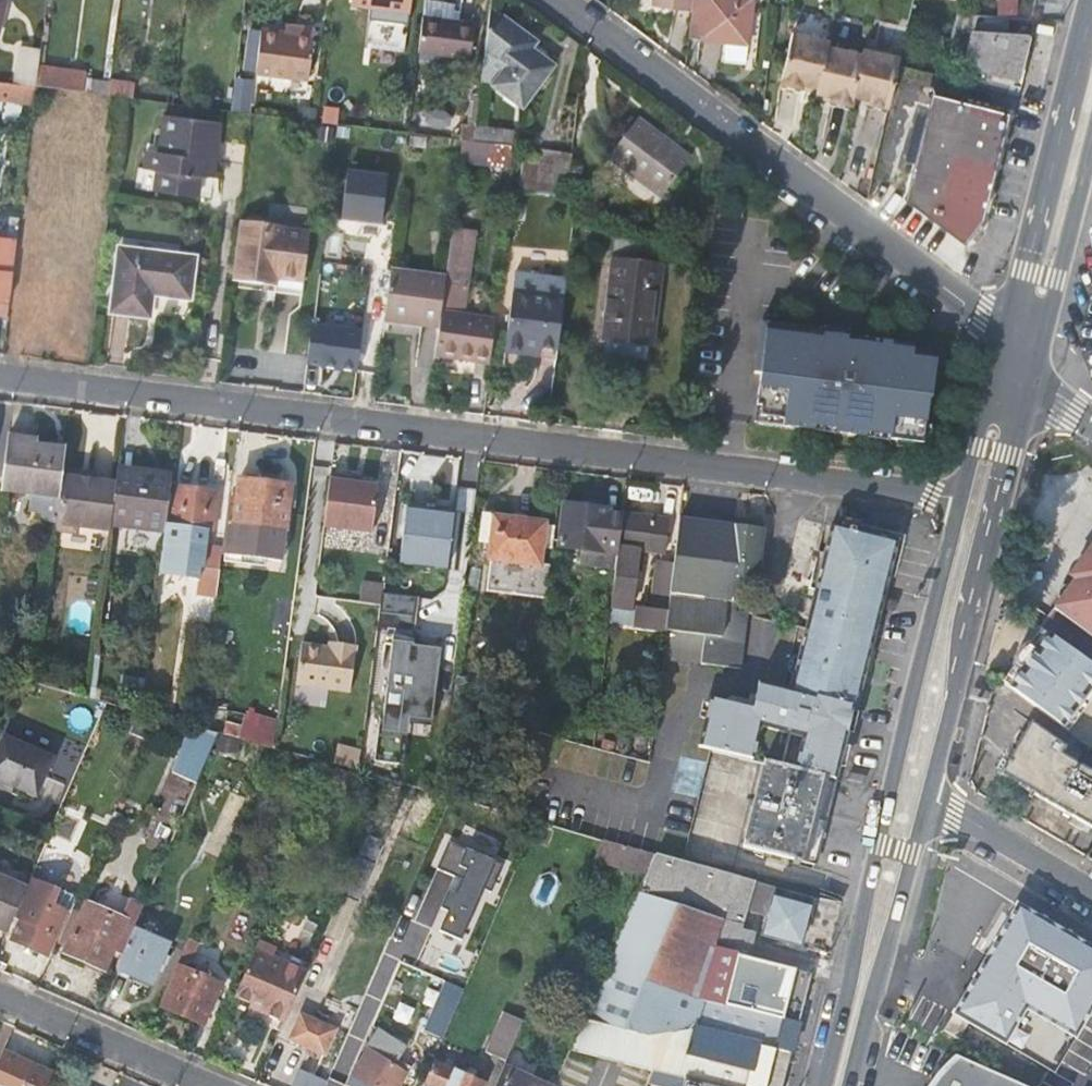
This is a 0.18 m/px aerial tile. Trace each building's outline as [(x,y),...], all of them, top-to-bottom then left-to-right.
[(409,9),(410,0),(352,0),(352,2),(409,9)] [(749,0),(704,0),(701,34),(723,37),(721,53),(743,55),(749,0)] [(996,32),(998,15),(954,10),(938,73),(1012,91),(1025,35),(996,32)] [(282,16),(281,24),(291,26),(292,17),(282,16)] [(291,26),(281,24),(260,22),(254,71),(306,78),(312,19),(292,17),(291,26)] [(474,24),(422,18),(418,52),(470,58),(474,24)] [(486,41),(483,66),(499,78),(493,86),(522,108),(553,66),(530,49),(535,42),(505,19),(486,41)] [(837,33),(801,20),(784,71),(804,78),(806,73),(820,78),(835,38),(837,33)] [(868,50),(835,38),(820,78),(818,83),(833,88),(831,92),(852,100),(855,91),(868,50)] [(870,45),(868,50),(855,91),(869,96),(868,100),(888,107),(900,56),(870,45)] [(18,48),(13,84),(35,86),(37,70),(40,51),(18,48)] [(82,75),(37,70),(35,86),(63,90),(72,91),(80,92),(82,75)] [(783,75),(817,87),(818,83),(820,78),(806,73),(804,78),(784,71),(783,75)] [(833,88),(818,83),(817,87),(831,92),(833,88)] [(855,91),(852,100),(886,112),(888,107),(868,100),(869,96),(855,91)] [(904,199),(963,242),(981,214),(1007,111),(931,92),(904,199)] [(305,106),(304,120),(316,122),(317,111),(317,107),(305,106)] [(327,113),(317,111),(316,122),(325,123),(327,113)] [(156,171),(153,193),(196,198),(199,179),(212,180),(219,126),(163,119),(159,152),(156,171)] [(608,160),(662,200),(692,160),(638,120),(608,160)] [(518,134),(476,128),(474,142),(510,147),(517,147),(518,134)] [(507,169),(510,147),(474,142),(462,140),(459,163),(507,169)] [(142,169),(156,171),(159,152),(144,150),(142,169)] [(542,151),(536,194),(566,199),(571,155),(542,151)] [(387,178),(346,173),(341,221),(381,225),(387,178)] [(282,228),(238,223),(230,283),(260,288),(261,280),(279,282),(277,290),(273,289),(272,296),(301,298),(308,235),(283,231),(282,228)] [(464,317),(476,231),(452,228),(445,279),(444,284),(455,286),(451,316),(464,317)] [(654,348),(665,257),(615,237),(601,341),(607,343),(607,356),(646,362),(648,348),(654,348)] [(16,243),(0,241),(0,316),(7,316),(7,313),(12,275),(16,243)] [(119,253),(111,316),(149,322),(153,298),(189,302),(195,263),(119,253)] [(383,323),(438,331),(444,284),(445,279),(390,272),(383,323)] [(260,288),(273,289),(277,290),(279,282),(261,280),(260,288)] [(455,286),(444,284),(438,331),(434,358),(489,365),(495,324),(495,322),(464,317),(451,316),(455,286)] [(558,351),(564,302),(513,296),(506,353),(532,356),(533,347),(540,349),(558,351)] [(931,360),(933,350),(871,341),(870,348),(857,346),(858,340),(796,332),(797,327),(761,323),(754,373),(761,374),(755,422),(818,431),(819,424),(839,426),(838,433),(869,437),(870,430),(893,433),(893,439),(926,444),(931,398),(933,399),(937,361),(931,360)] [(361,332),(312,325),(306,364),(320,366),(320,368),(355,373),(361,332)] [(858,337),(858,340),(857,346),(870,348),(871,341),(871,339),(858,337)] [(540,349),(533,347),(532,356),(539,357),(540,349)] [(819,424),(818,431),(818,432),(838,435),(838,433),(839,426),(819,424)] [(870,430),(869,437),(869,439),(892,442),(893,439),(893,433),(870,430)] [(57,500),(58,500),(62,472),(64,451),(36,447),(36,440),(7,437),(0,492),(29,496),(57,500)] [(110,529),(164,536),(165,525),(168,508),(172,476),(118,469),(116,487),(110,529)] [(110,529),(116,487),(80,482),(74,474),(62,472),(58,500),(54,532),(70,534),(76,528),(110,533),(110,529)] [(373,530),(378,484),(349,481),(350,475),(330,473),(324,524),(373,530)] [(239,480),(233,523),(229,522),(225,556),(268,561),(283,563),(287,529),(291,487),(239,480)] [(196,593),(217,595),(222,549),(206,547),(208,531),(213,531),(217,493),(179,489),(176,508),(174,527),(165,525),(164,536),(160,564),(186,567),(184,574),(198,575),(196,593)] [(54,525),(57,500),(29,496),(26,514),(40,516),(39,524),(54,525)] [(608,511),(564,504),(558,547),(584,550),(581,566),(615,572),(617,555),(621,516),(608,514),(608,511)] [(176,508),(168,508),(165,525),(174,527),(176,508)] [(400,562),(448,568),(454,517),(407,511),(400,562)] [(667,521),(621,516),(617,555),(615,572),(611,603),(630,606),(637,550),(663,553),(667,521)] [(550,568),(540,567),(545,524),(496,518),(496,520),(484,518),(480,541),(492,543),(486,593),(545,601),(550,568)] [(739,528),(679,521),(674,563),(669,603),(734,612),(738,589),(756,591),(765,523),(739,521),(739,528)] [(833,528),(808,629),(793,691),(810,695),(856,706),(895,544),(833,528)] [(1091,552),(1091,541),(1074,567),(1079,571),(1091,552)] [(1042,626),(1050,632),(1075,649),(1090,659),(1091,656),(1091,552),(1079,571),(1070,583),(1069,583),(1068,583),(1067,583),(1066,583),(1065,584),(1064,584),(1063,584),(1062,585),(1062,586),(1061,586),(1060,587),(1060,588),(1059,589),(1059,590),(1058,591),(1058,592),(1058,593),(1058,594),(1058,595),(1059,596),(1059,597),(1060,598),(1042,626)] [(268,561),(225,556),(225,562),(267,567),(268,561)] [(669,603),(674,563),(658,561),(652,612),(637,610),(636,612),(610,609),(608,624),(635,628),(634,637),(664,640),(665,632),(669,603)] [(381,613),(416,617),(418,598),(383,593),(381,613)] [(268,647),(288,651),(294,599),(274,597),(268,647)] [(747,641),(750,614),(734,612),(669,603),(665,632),(707,636),(702,668),(740,670),(744,642),(747,641)] [(1042,626),(1030,644),(1039,649),(1050,632),(1042,626)] [(707,636),(665,632),(664,640),(661,666),(676,666),(702,668),(707,636)] [(1050,632),(1039,649),(1030,644),(1023,648),(1016,658),(1015,666),(1022,672),(1010,688),(1064,727),(1091,689),(1091,665),(1073,652),(1075,649),(1050,632)] [(432,723),(441,660),(426,658),(426,654),(413,652),(415,644),(394,641),(383,725),(379,725),(374,768),(398,771),(404,730),(409,731),(410,720),(432,723)] [(303,644),(298,685),(351,691),(357,646),(338,643),(338,649),(303,644)] [(1003,682),(1010,688),(1022,672),(1015,666),(1003,682)] [(799,737),(810,695),(793,691),(768,685),(766,693),(759,691),(755,710),(727,703),(726,703),(725,703),(724,703),(723,703),(722,703),(722,704),(721,704),(720,704),(719,704),(719,705),(719,706),(718,706),(717,707),(717,708),(716,708),(716,709),(716,710),(715,710),(715,711),(715,712),(706,749),(710,750),(749,759),(757,727),(799,737)] [(209,687),(209,701),(227,700),(226,687),(209,687)] [(799,737),(791,770),(837,781),(856,706),(810,695),(799,737)] [(246,710),(243,737),(275,742),(278,714),(246,710)] [(264,742),(240,737),(243,723),(227,720),(221,751),(260,760),(264,742)] [(1031,720),(1000,775),(1091,827),(1091,772),(1062,755),(1067,748),(1031,720)] [(174,772),(201,782),(219,732),(192,722),(174,772)] [(0,740),(0,782),(35,797),(52,758),(2,735),(0,740)] [(791,770),(763,763),(742,847),(817,865),(837,781),(791,770)] [(593,862),(645,878),(656,853),(602,838),(593,862)] [(490,892),(502,865),(447,842),(435,869),(461,879),(454,894),(447,891),(439,909),(447,912),(438,932),(460,941),(483,889),(490,892)] [(740,934),(754,880),(682,860),(656,853),(645,878),(638,894),(715,921),(713,927),(740,934)] [(5,935),(13,918),(25,889),(0,878),(0,932),(5,935)] [(19,920),(9,940),(48,957),(69,910),(71,911),(76,899),(30,878),(13,918),(19,920)] [(771,899),(775,886),(754,880),(740,934),(801,947),(810,907),(771,899)] [(707,951),(713,927),(715,921),(638,894),(606,968),(672,990),(685,946),(707,951)] [(64,953),(105,970),(126,922),(86,904),(64,953)] [(1018,904),(955,1012),(1010,1044),(1000,1059),(1024,1069),(1031,1056),(1056,1071),(1091,1009),(1091,947),(1018,904)] [(809,975),(816,950),(801,947),(740,934),(713,927),(707,951),(809,975)] [(170,944),(132,929),(115,967),(152,984),(170,944)] [(188,938),(176,964),(179,966),(162,1006),(204,1026),(222,984),(188,970),(200,943),(188,938)] [(259,1015),(282,1024),(304,973),(272,959),(275,951),(257,943),(233,998),(248,1003),(262,1009),(259,1015)] [(672,990),(694,998),(707,951),(685,946),(672,990)] [(308,964),(275,951),(272,959),(304,973),(308,964)] [(798,1023),(809,975),(707,951),(694,998),(798,1023)] [(791,1053),(798,1023),(694,998),(672,990),(606,968),(583,1020),(640,1035),(696,1031),(791,1053)] [(441,1041),(463,990),(445,982),(423,1033),(441,1041)] [(246,1009),(259,1015),(262,1009),(248,1003),(246,1009)] [(289,1040),(324,1055),(335,1029),(332,1028),(336,1019),(314,1010),(310,1018),(301,1014),(289,1040)] [(506,1060),(523,1021),(503,1012),(486,1052),(506,1060)] [(970,1023),(954,1013),(945,1030),(961,1038),(970,1023)] [(257,1022),(279,1031),(282,1024),(259,1015),(257,1022)] [(791,1053),(696,1031),(640,1035),(583,1020),(570,1052),(652,1072),(709,1085),(782,1085),(791,1053)] [(369,1085),(400,1085),(407,1074),(395,1066),(406,1048),(378,1030),(349,1074),(367,1085),(369,1085)] [(957,1055),(955,1057),(954,1058),(953,1059),(952,1059),(951,1061),(950,1062),(949,1062),(948,1064),(947,1064),(946,1065),(945,1067),(944,1067),(942,1068),(942,1070),(941,1071),(940,1071),(939,1073),(938,1074),(937,1075),(936,1076),(936,1077),(935,1078),(934,1079),(933,1080),(932,1082),(931,1083),(930,1084),(930,1085),(929,1085),(1027,1085),(957,1055)] [(474,1080),(478,1072),(469,1069),(466,1076),(432,1062),(423,1083),(429,1085),(482,1085),(483,1083),(474,1080)] [(26,1065),(18,1082),(28,1085),(46,1085),(51,1075),(26,1065)] [(504,1066),(495,1085),(551,1085),(504,1066)] [(295,1085),(325,1085),(328,1080),(304,1068),(295,1085)] [(652,1072),(646,1085),(650,1085),(709,1085),(652,1072)]
